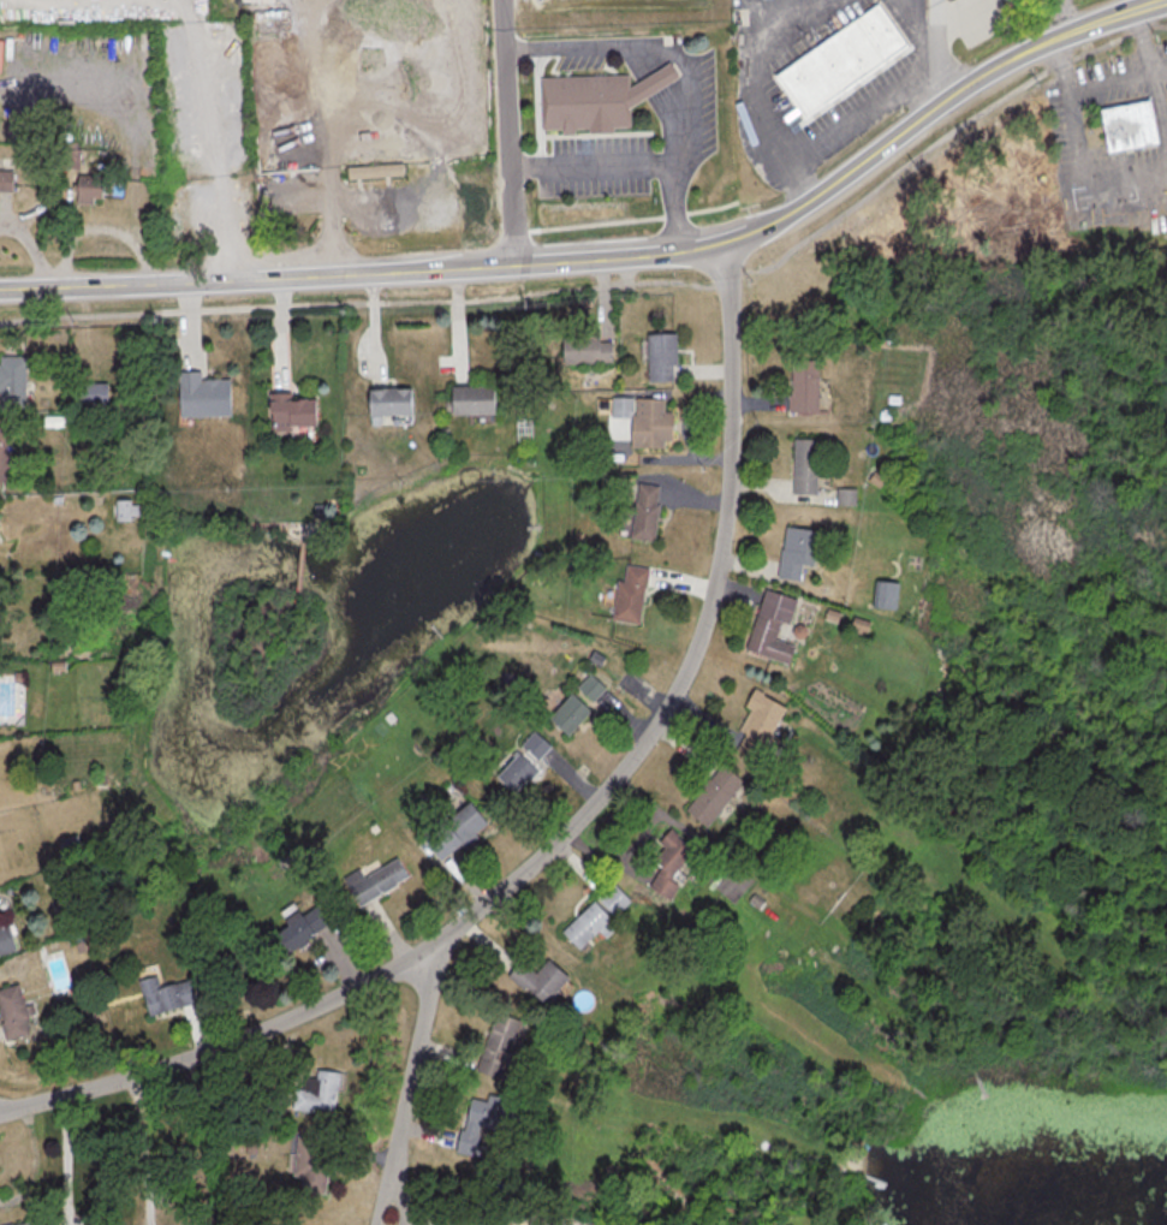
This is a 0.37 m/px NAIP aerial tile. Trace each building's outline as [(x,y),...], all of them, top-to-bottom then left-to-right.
[(863,17),(883,2),(915,44),(893,60),(863,17)] [(863,17),(893,60),(809,121),(779,77),(863,17)] [(675,61),(684,75),(667,88),(638,108),(638,129),(549,130),(548,76),(635,72),(636,88),(657,73),(675,61)] [(1096,110),(1105,153),(1157,144),(1149,101),(1096,110)] [(401,176),(401,165),(346,166),(346,178),(401,176)] [(0,168),(0,192),(7,192),(8,168),(0,168)] [(100,182),(74,182),(74,204),(100,204),(100,182)] [(646,382),(675,382),(675,334),(646,334),(646,382)] [(611,363),(611,337),(561,337),(561,363),(611,363)] [(0,357),(0,409),(24,409),(24,357),(0,357)] [(787,361),(787,413),(817,413),(817,361),(787,361)] [(177,373),(177,417),(230,417),(230,380),(199,380),(199,373),(177,373)] [(105,405),(105,384),(77,384),(77,405),(105,405)] [(447,387),(447,415),(492,415),(492,387),(447,387)] [(410,417),(410,389),(366,389),(366,417),(410,417)] [(268,396),(268,431),(313,431),(313,396),(268,396)] [(669,449),(670,412),(663,412),(663,399),(611,398),(611,418),(630,419),(629,448),(669,449)] [(5,482),(10,429),(0,428),(0,482),(5,482)] [(792,439),(792,493),(816,493),(816,439),(792,439)] [(659,487),(635,484),(628,539),(652,542),(659,487)] [(853,489),(837,489),(837,504),(850,504),(850,496),(853,496),(853,489)] [(115,520),(130,520),(130,501),(115,501),(115,520)] [(812,566),(817,531),(783,527),(777,576),(800,580),(802,564),(812,566)] [(638,624),(646,568),(620,564),(612,620),(638,624)] [(896,580),(874,580),(873,607),(896,608),(896,580)] [(789,625),(796,598),(761,589),(745,651),(788,663),(793,643),(774,638),(778,622),(789,625)] [(604,687),(588,673),(576,687),(591,701),(604,687)] [(735,751),(757,761),(782,704),(750,690),(743,707),(747,709),(737,730),(743,733),(735,751)] [(547,718),(565,735),(589,710),(570,693),(547,718)] [(520,744),(535,760),(549,746),(533,731),(520,744)] [(536,770),(518,751),(494,775),(512,794),(536,770)] [(742,782),(721,763),(682,808),(702,827),(742,782)] [(441,826),(460,845),(484,819),(465,801),(441,826)] [(665,899),(676,886),(667,878),(692,849),(667,828),(655,841),(663,848),(651,862),(660,869),(647,883),(665,899)] [(424,843),(440,859),(455,845),(439,829),(424,843)] [(359,869),(342,878),(358,906),(409,877),(397,857),(363,876),(359,869)] [(610,915),(628,901),(613,883),(595,897),(610,915)] [(560,931),(578,949),(609,917),(591,899),(560,931)] [(328,924),(313,904),(269,935),(284,956),(328,924)] [(13,950),(6,924),(0,925),(0,954),(13,950)] [(566,977),(546,958),(533,972),(520,959),(507,973),(539,1005),(566,977)] [(159,986),(156,975),(137,979),(145,1015),(195,1002),(189,979),(159,986)] [(5,1040),(30,1033),(16,984),(0,988),(0,1023),(5,1040)] [(520,1019),(490,1012),(477,1073),(506,1080),(520,1019)] [(339,1073),(315,1069),(314,1080),(303,1079),(302,1089),(294,1088),(291,1109),(333,1114),(339,1073)] [(469,1098),(454,1151),(481,1159),(485,1144),(476,1141),(481,1124),(500,1130),(508,1101),(488,1096),(486,1102),(469,1098)] [(324,1193),(327,1156),(315,1155),(316,1137),(294,1135),(290,1191),(324,1193)] [(564,1218),(529,1213),(528,1224),(563,1224),(564,1218)]
